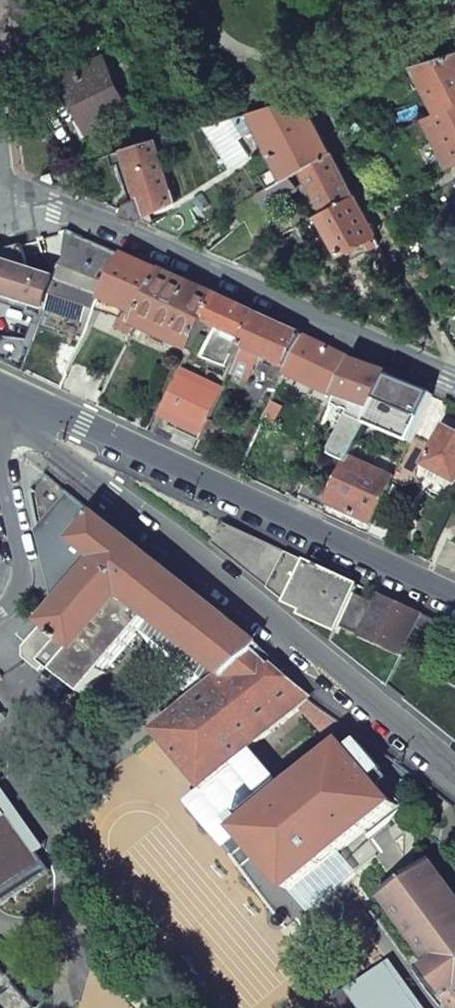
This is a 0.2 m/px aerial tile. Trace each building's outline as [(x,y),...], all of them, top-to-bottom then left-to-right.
[(404,67),(416,90),(428,84),(442,111),(454,105),(454,50),(404,67)] [(101,62),(66,79),(89,128),(124,110),(101,62)] [(255,112),(284,166),(265,176),(271,188),(288,179),(306,168),(330,154),(301,98),(255,112)] [(442,111),(426,120),(450,166),(454,164),(454,105),(442,111)] [(124,149),(139,197),(129,201),(127,209),(139,219),(178,201),(158,138),(124,149)] [(353,198),(330,154),(306,168),(328,211),(353,198)] [(295,191),(288,179),(271,188),(257,196),(264,209),(295,191)] [(380,246),(353,198),(328,211),(323,214),(344,253),(369,240),(373,249),(380,246)] [(441,206),(448,218),(454,215),(454,199),(441,206)] [(194,201),(150,224),(183,240),(210,223),(194,201)] [(232,262),(259,248),(244,221),(209,252),(216,255),(232,262)] [(126,257),(67,230),(39,239),(44,254),(68,265),(69,263),(86,266),(74,288),(106,298),(126,257)] [(0,251),(0,264),(25,272),(27,265),(20,244),(13,247),(0,251)] [(139,263),(126,257),(106,298),(92,325),(92,327),(98,330),(99,325),(101,326),(112,305),(122,310),(115,328),(132,336),(136,327),(162,273),(139,263)] [(0,264),(0,296),(44,311),(53,281),(25,272),(0,264)] [(216,298),(162,273),(136,327),(191,352),(198,335),(204,323),(216,298)] [(74,288),(53,281),(44,311),(92,327),(92,325),(106,298),(74,288)] [(238,307),(216,298),(204,323),(214,328),(246,342),(258,316),(238,307)] [(439,321),(454,350),(454,313),(439,321)] [(292,331),(258,316),(246,342),(231,374),(250,383),(262,357),(289,369),(303,336),(292,331)] [(214,328),(204,323),(198,335),(209,339),(214,328)] [(353,360),(303,336),(289,369),(287,372),(337,396),(353,360)] [(186,360),(179,357),(171,376),(178,379),(182,371),(186,360)] [(380,370),(353,360),(337,396),(344,400),(337,414),(346,418),(329,455),(348,464),(350,458),(366,424),(389,376),(389,374),(380,370)] [(223,390),(182,371),(178,379),(160,415),(170,419),(202,435),(223,390)] [(408,385),(389,376),(366,424),(412,443),(434,396),(408,385)] [(280,386),(273,383),(260,415),(266,417),(274,400),(280,386)] [(282,404),(274,400),(266,417),(274,421),(282,404)] [(445,429),(425,467),(454,482),(454,434),(452,433),(445,429)] [(395,479),(350,458),(348,464),(337,487),(328,504),(344,511),(373,525),(377,516),(395,479)] [(337,487),(308,473),(295,500),(324,513),(328,504),(337,487)] [(74,543),(78,538),(96,515),(85,506),(69,493),(39,533),(54,596),(64,602),(69,596),(60,589),(88,554),(74,543)] [(328,504),(324,513),(339,521),(344,511),(328,504)] [(254,650),(259,646),(96,515),(78,538),(74,543),(88,554),(60,589),(69,596),(64,602),(31,644),(27,648),(27,658),(44,672),(51,665),(89,695),(139,633),(113,612),(126,596),(151,616),(215,667),(207,677),(216,683),(254,650)] [(332,574),(226,525),(213,545),(274,594),(289,606),(305,614),(303,618),(337,636),(334,643),(390,687),(403,658),(361,638),(377,606),(355,596),(359,587),(332,574)] [(448,540),(436,566),(443,569),(454,575),(454,543),(448,540)] [(139,633),(151,616),(126,596),(113,612),(139,633)] [(400,605),(380,596),(377,606),(361,638),(403,658),(418,626),(422,616),(400,605)] [(454,644),(454,631),(427,618),(422,616),(418,626),(454,644)] [(307,698),(254,650),(216,683),(157,732),(206,789),(299,706),(307,698)] [(321,710),(307,698),(299,706),(329,738),(344,724),(321,710)] [(359,743),(349,752),(343,744),(241,832),(293,891),(395,803),(373,779),(383,770),(359,743)] [(439,875),(438,876),(430,865),(434,862),(432,859),(379,898),(427,963),(420,969),(449,1007),(454,1007),(454,897),(439,875)] [(286,921),(285,921),(285,920),(285,919),(282,917),(278,917),(277,918),(275,921),(275,923),(277,926),(278,927),(281,927),(284,925),(286,923),(286,921)] [(0,969),(0,991),(15,1007),(34,1007),(0,969)] [(409,988),(382,1007),(423,1007),(409,988)] [(0,991),(0,1007),(15,1007),(0,991)]
